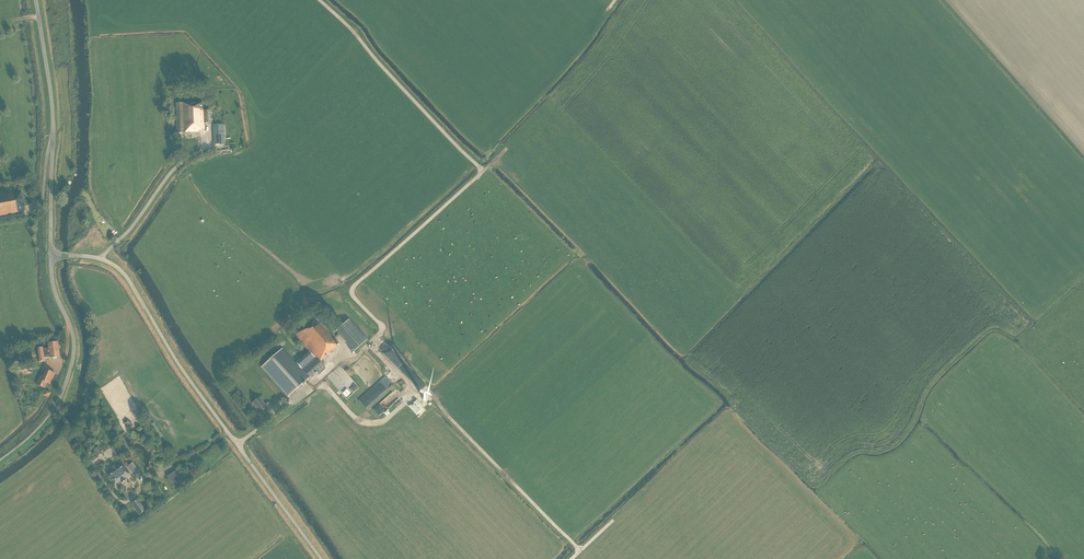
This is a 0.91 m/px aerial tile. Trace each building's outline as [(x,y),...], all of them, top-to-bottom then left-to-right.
[(203,108),(203,103),(176,103),(177,133),(184,133),(186,132),(199,132),(199,130),(205,130),(204,123),(210,123),(209,110),(204,110),(204,111),(203,111),(203,109),(203,108)] [(224,143),(223,125),(212,125),(213,144),(224,143)] [(199,144),(198,136),(185,136),(186,144),(199,144)] [(25,211),(22,192),(0,196),(0,216),(25,211)] [(314,317),(294,335),(317,361),(314,363),(313,361),(302,371),(282,349),(261,367),(288,397),(309,378),(310,377),(316,372),(319,375),(326,369),(323,365),(325,363),(322,360),(335,348),(334,348),(339,343),(334,338),(321,325),(314,317)] [(350,320),(336,332),(355,352),(368,341),(350,320)] [(39,362),(45,361),(45,359),(50,359),(60,357),(58,342),(48,344),(43,345),(43,348),(37,348),(39,362)] [(334,383),(347,399),(360,388),(341,365),(334,370),(340,378),(334,383)] [(56,373),(47,369),(43,377),(40,375),(36,384),(45,388),(47,383),(51,384),(56,373)] [(385,377),(358,401),(366,409),(392,385),(385,377)] [(392,391),(373,410),(379,417),(398,398),(392,391)] [(268,412),(273,408),(268,403),(266,405),(260,398),(252,403),(260,413),(266,408),(268,412)] [(102,453),(98,447),(94,450),(98,456),(102,453)] [(125,478),(131,474),(122,462),(106,474),(115,486),(120,481),(121,483),(126,480),(125,478)] [(133,463),(128,466),(136,477),(141,473),(133,463)] [(175,488),(184,482),(176,470),(167,476),(175,488)] [(146,510),(138,499),(131,504),(139,515),(146,510)]
